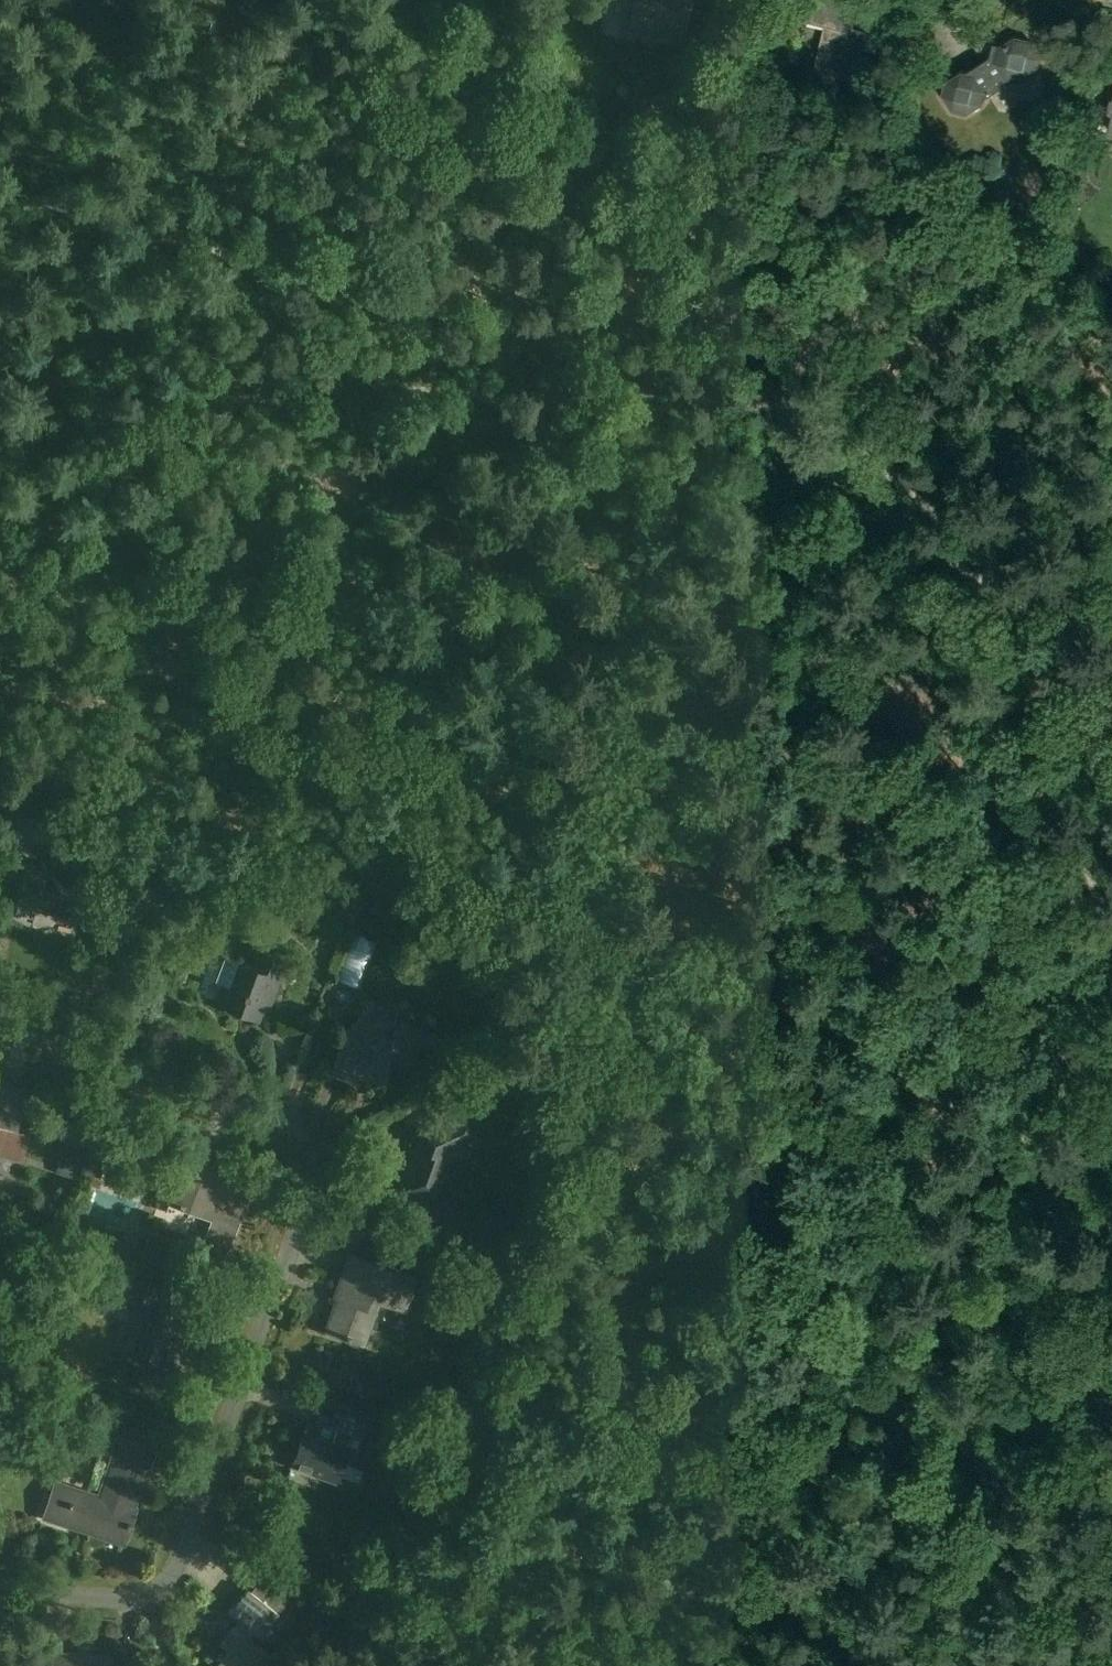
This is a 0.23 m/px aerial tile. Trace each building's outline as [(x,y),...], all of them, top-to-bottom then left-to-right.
[(603,5),(605,5),(598,37),(644,47),(644,50),(657,53),(661,35),(683,40),(692,0),(604,0),(603,5)] [(805,14),(807,14),(805,22),(824,26),(813,71),(854,80),(865,31),(852,27),(859,0),(810,0),(808,7),(806,7),(805,14)] [(940,94),(950,112),(964,115),(981,105),(982,99),(1011,82),(1018,84),(1036,73),(1040,58),(1028,40),(1014,36),(996,47),(995,53),(965,71),(961,70),(943,81),(940,94)] [(19,903),(69,915),(79,874),(29,862),(19,903)] [(371,927),(363,965),(384,969),(391,930),(371,927)] [(238,962),(229,986),(224,984),(217,1003),(258,1019),(263,1006),(269,1008),(285,965),(258,954),(252,968),(238,962)] [(352,1023),(332,1069),(354,1079),(356,1074),(381,1084),(386,1083),(395,1063),(411,1070),(421,1048),(432,1053),(439,1036),(402,1020),(400,1025),(386,1019),(390,1010),(367,1000),(357,1025),(352,1023)] [(22,1160),(29,1131),(15,1128),(24,1090),(0,1084),(0,1155),(22,1160)] [(426,1132),(425,1134),(421,1133),(400,1191),(432,1202),(439,1184),(432,1181),(444,1148),(468,1138),(473,1149),(496,1139),(487,1119),(481,1122),(474,1106),(457,1114),(458,1117),(426,1132)] [(46,1134),(82,1146),(83,1143),(87,1145),(93,1127),(89,1126),(90,1123),(54,1111),(46,1134)] [(205,1241),(230,1250),(254,1186),(186,1160),(171,1202),(214,1218),(205,1241)] [(127,1170),(123,1184),(137,1188),(141,1174),(127,1170)] [(404,1308),(416,1277),(350,1254),(336,1294),(339,1295),(327,1329),(364,1343),(380,1299),(404,1308)] [(176,1369),(189,1333),(199,1337),(204,1322),(159,1305),(165,1288),(150,1283),(139,1312),(153,1317),(138,1356),(176,1369)] [(347,1448),(352,1436),(360,1439),(365,1425),(337,1414),(331,1428),(338,1431),(333,1443),(305,1432),(293,1464),(338,1481),(350,1449),(347,1448)] [(401,1446),(422,1454),(425,1443),(405,1436),(401,1446)] [(125,1542),(136,1508),(130,1506),(134,1493),(138,1494),(153,1448),(119,1437),(112,1459),(108,1458),(96,1495),(57,1482),(45,1516),(125,1542)] [(270,1625),(280,1612),(248,1587),(229,1611),(240,1620),(226,1638),(225,1637),(219,1643),(229,1651),(218,1665),(263,1665),(272,1655),(252,1639),(257,1633),(265,1640),(275,1628),(270,1625)] [(55,1665),(109,1665),(110,1656),(56,1652),(55,1665)]
